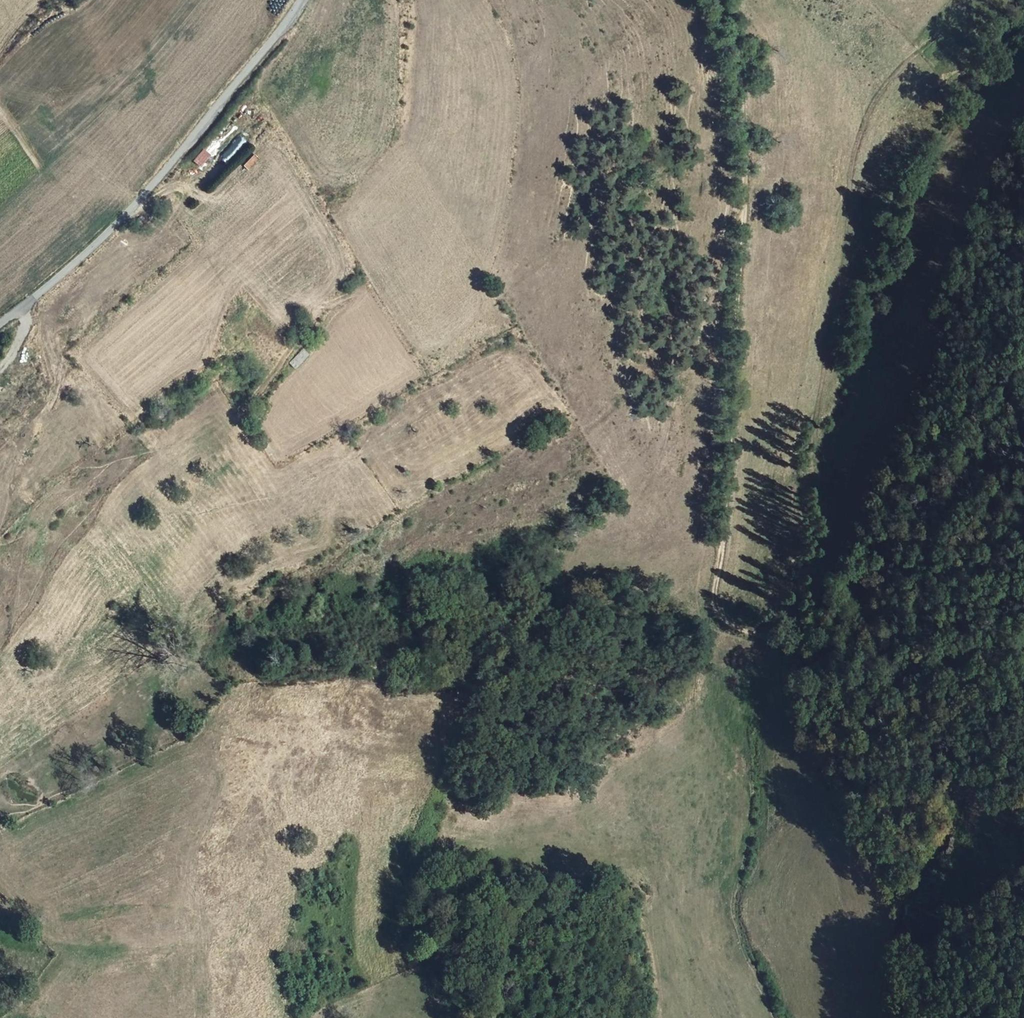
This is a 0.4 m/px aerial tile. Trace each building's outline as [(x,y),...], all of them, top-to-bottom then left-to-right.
[(203,149),(193,160),(200,166),(210,155),(203,149)]
